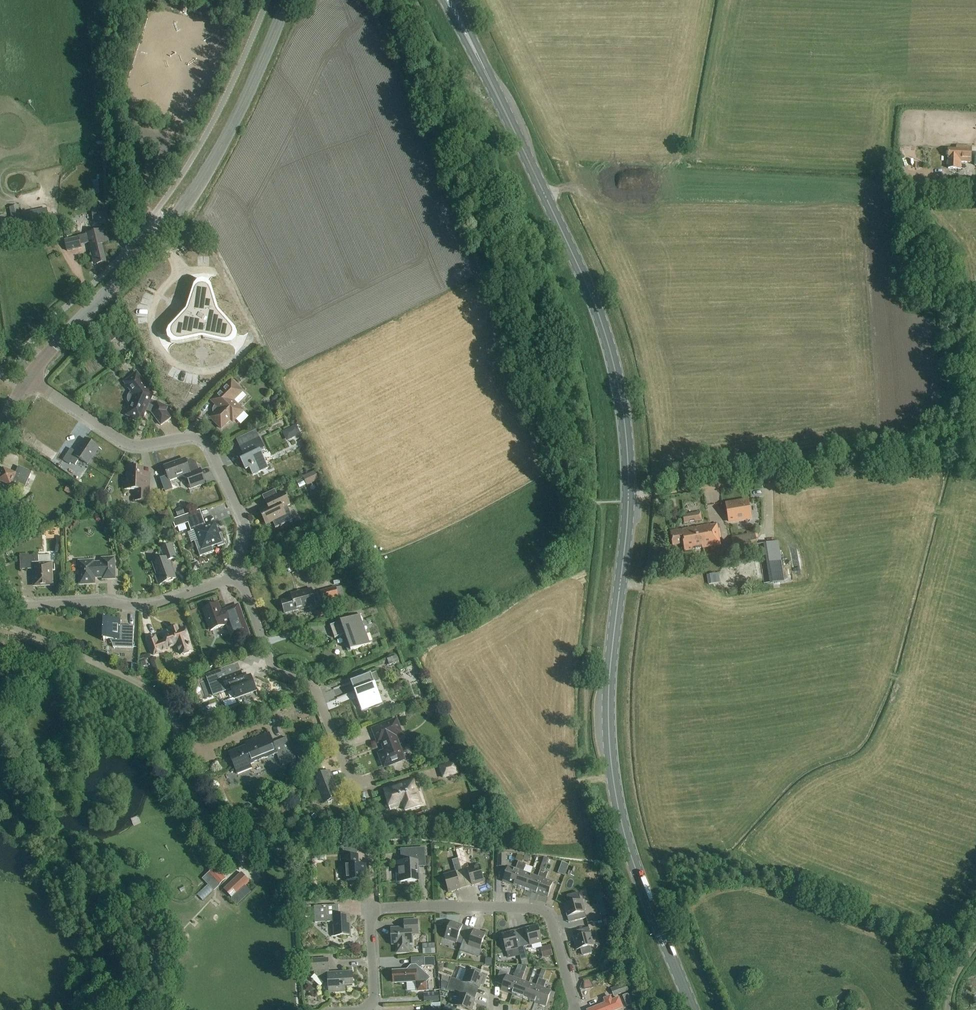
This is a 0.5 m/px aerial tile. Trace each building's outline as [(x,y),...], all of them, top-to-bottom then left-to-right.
[(188,14),(207,20),(211,9),(191,3),(188,14)] [(956,147),(956,149),(948,149),(947,169),(961,169),(961,162),(971,162),(971,147),(956,147)] [(20,204),(11,205),(14,221),(23,219),(20,204)] [(47,208),(30,212),(33,228),(50,225),(47,208)] [(110,223),(108,208),(100,209),(102,224),(110,223)] [(67,252),(82,248),(81,245),(88,243),(93,263),(96,262),(97,265),(106,263),(102,245),(109,244),(106,230),(86,234),(79,236),(79,237),(64,240),(67,252)] [(164,334),(163,338),(163,340),(165,343),(167,344),(185,342),(201,339),(223,341),(240,343),(246,342),(248,339),(249,337),(247,334),(233,322),(216,314),(212,295),(205,278),(201,276),(199,275),(198,275),(196,276),(193,278),(189,293),(186,313),(176,321),(164,334)] [(110,343),(117,338),(114,332),(106,337),(110,343)] [(261,357),(252,360),(255,369),(264,366),(261,357)] [(145,372),(151,368),(145,359),(138,364),(145,372)] [(137,374),(125,383),(130,389),(131,388),(134,391),(130,394),(129,395),(128,397),(128,398),(128,401),(129,403),(130,404),(131,405),(127,415),(141,421),(146,410),(152,412),(152,413),(161,426),(171,418),(166,412),(168,407),(157,402),(155,407),(148,405),(153,395),(137,374)] [(189,388),(182,374),(171,379),(175,388),(176,388),(177,390),(180,389),(179,388),(180,388),(182,391),(189,388)] [(230,420),(232,421),(234,421),(243,412),(233,401),(242,392),(231,381),(211,401),(216,406),(215,408),(214,410),(214,412),(215,414),(210,418),(221,429),(230,420)] [(296,425),(282,432),(287,442),(301,435),(296,425)] [(240,438),(244,446),(240,448),(245,459),(241,461),(246,470),(250,468),(253,475),(268,468),(260,453),(265,450),(259,439),(255,431),(240,438)] [(85,439),(76,452),(70,449),(63,460),(70,464),(71,462),(75,465),(79,459),(87,464),(98,447),(85,439)] [(186,462),(185,459),(164,467),(169,481),(182,477),(188,479),(191,489),(206,483),(201,468),(198,469),(196,463),(190,460),(186,462)] [(3,468),(0,476),(0,481),(11,486),(12,483),(24,488),(31,472),(18,467),(15,474),(3,468)] [(135,501),(149,502),(150,474),(143,474),(143,467),(128,467),(128,480),(124,480),(123,490),(135,490),(135,501)] [(303,477),(307,486),(319,480),(315,471),(303,477)] [(67,486),(64,491),(72,496),(75,491),(67,486)] [(264,501),(265,508),(259,511),(266,524),(272,521),(275,528),(294,519),(287,506),(290,505),(284,492),(277,495),(275,490),(262,496),(264,501)] [(751,518),(748,501),(726,504),(729,522),(751,518)] [(206,526),(203,517),(200,510),(172,520),(175,528),(188,524),(191,532),(195,531),(198,540),(195,542),(200,557),(213,552),(212,546),(217,545),(218,547),(225,545),(222,534),(219,535),(215,523),(206,526)] [(683,515),(684,523),(702,521),(700,513),(683,515)] [(670,532),(672,546),(683,545),(684,551),(719,545),(716,524),(670,532)] [(784,582),(780,559),(778,542),(764,544),(766,559),(770,584),(784,582)] [(161,549),(164,559),(153,563),(157,577),(156,577),(159,585),(169,582),(169,581),(176,578),(170,561),(177,558),(172,545),(161,549)] [(50,556),(38,556),(38,555),(20,556),(20,570),(34,569),(34,586),(52,586),(52,571),(55,570),(55,563),(52,563),(52,562),(51,562),(50,556)] [(93,562),(79,562),(80,584),(94,584),(94,578),(103,577),(103,579),(115,579),(114,559),(102,559),(103,563),(93,564),(93,562)] [(190,564),(193,571),(200,569),(198,561),(190,564)] [(709,585),(720,583),(719,574),(707,576),(709,585)] [(338,597),(336,587),(320,591),(322,601),(338,597)] [(342,587),(341,587),(336,587),(338,597),(344,595),(342,587)] [(297,597),(281,601),(285,614),(316,606),(311,589),(296,593),(297,597)] [(240,615),(231,618),(228,610),(221,613),(218,605),(204,610),(211,630),(231,622),(237,637),(247,634),(240,615)] [(330,626),(335,639),(343,636),(349,652),(370,644),(359,616),(330,626)] [(121,626),(121,622),(121,621),(104,621),(104,626),(103,627),(102,629),(102,631),(103,633),(104,634),(104,639),(110,640),(113,647),(113,648),(133,648),(134,627),(121,626)] [(155,637),(148,639),(153,656),(161,653),(160,651),(177,645),(180,655),(182,654),(184,655),(189,654),(190,651),(192,651),(190,647),(191,647),(190,644),(189,644),(188,641),(189,641),(185,629),(178,631),(177,627),(171,629),(172,633),(163,636),(165,641),(158,644),(155,637)] [(217,666),(213,655),(203,658),(207,669),(217,666)] [(389,666),(399,662),(396,656),(387,659),(389,666)] [(251,676),(243,679),(237,664),(206,675),(213,696),(232,689),(235,699),(256,691),(251,676)] [(371,675),(351,682),(355,692),(362,710),(373,706),(373,708),(383,704),(375,684),(379,682),(376,673),(371,675)] [(435,703),(429,705),(431,711),(437,709),(435,703)] [(228,717),(240,713),(237,704),(225,708),(228,717)] [(379,756),(383,765),(386,767),(394,764),(396,764),(399,763),(400,761),(404,760),(395,736),(402,734),(396,720),(372,729),(378,743),(381,742),(385,751),(381,753),(379,756)] [(229,753),(238,775),(252,769),(251,765),(276,754),(280,764),(294,758),(286,738),(273,744),(269,734),(245,744),(246,746),(229,753)] [(315,738),(296,746),(302,760),(310,757),(307,750),(318,745),(315,738)] [(326,760),(322,749),(315,752),(316,756),(311,758),(313,762),(310,763),(312,769),(321,765),(326,760)] [(439,767),(443,779),(460,774),(456,761),(439,767)] [(333,779),(330,771),(311,779),(313,784),(315,783),(324,804),(327,803),(328,803),(331,802),(332,801),(339,798),(332,779),(333,779)] [(413,782),(384,791),(389,806),(402,802),(405,811),(421,806),(413,782)] [(343,849),(343,856),(341,856),(341,866),(345,866),(346,881),(366,880),(365,864),(359,865),(359,855),(357,855),(357,848),(343,849)] [(425,848),(400,849),(401,862),(395,862),(396,882),(418,881),(418,883),(419,883),(418,867),(426,867),(425,848)] [(461,848),(456,850),(459,859),(464,858),(461,848)] [(506,867),(506,853),(497,853),(497,867),(506,867)] [(517,854),(515,861),(518,862),(521,863),(524,855),(517,854)] [(528,864),(530,856),(525,854),(522,862),(528,864)] [(544,871),(549,858),(544,857),(539,870),(540,870),(544,871)] [(452,861),(455,872),(444,875),(449,893),(457,890),(457,891),(461,890),(461,889),(467,887),(462,870),(461,871),(458,859),(452,861)] [(563,860),(560,872),(567,873),(570,862),(563,860)] [(514,886),(522,863),(521,863),(518,862),(515,869),(508,867),(502,882),(514,886)] [(526,865),(522,863),(514,886),(525,890),(530,875),(523,872),(526,865)] [(467,869),(462,870),(467,887),(472,886),(476,885),(484,882),(479,865),(467,869)] [(215,868),(209,873),(220,885),(226,879),(215,868)] [(537,877),(530,875),(525,890),(536,894),(544,871),(540,870),(537,877)] [(544,871),(536,894),(547,898),(553,883),(545,880),(548,873),(544,871)] [(248,880),(241,873),(224,889),(231,897),(248,880)] [(607,899),(596,902),(599,912),(610,909),(609,904),(607,899)] [(564,905),(569,923),(587,919),(582,900),(564,905)] [(338,905),(326,906),(314,906),(315,923),(334,922),(335,936),(350,935),(349,915),(339,916),(338,905)] [(603,921),(605,927),(612,925),(610,919),(603,921)] [(409,952),(408,944),(412,943),(412,935),(418,934),(417,920),(404,921),(404,928),(391,929),(392,944),(397,944),(397,953),(409,952)] [(462,944),(467,930),(462,928),(463,925),(459,924),(451,922),(445,938),(456,942),(457,942),(462,944)] [(537,925),(525,928),(519,930),(524,947),(530,945),(530,946),(542,943),(537,925)] [(580,950),(582,955),(583,956),(591,954),(591,953),(590,948),(594,947),(591,933),(590,934),(589,928),(572,932),(573,938),(576,951),(580,950)] [(477,930),(474,929),(473,932),(467,930),(462,944),(459,951),(479,958),(482,950),(480,950),(485,934),(477,931),(477,930)] [(519,930),(510,932),(502,934),(506,952),(518,949),(522,965),(528,965),(523,947),(524,947),(519,930)] [(435,943),(426,944),(427,954),(435,954),(435,943)] [(553,956),(550,945),(540,948),(543,958),(553,956)] [(425,982),(429,978),(419,969),(422,966),(425,966),(424,958),(411,958),(411,964),(413,964),(413,966),(411,966),(408,970),(408,971),(393,971),(394,983),(416,982),(417,983),(417,991),(426,991),(425,982)] [(345,987),(353,986),(352,972),(329,974),(328,959),(312,960),(312,971),(315,971),(315,974),(324,982),(328,982),(329,993),(345,992),(345,987)] [(441,975),(441,981),(475,993),(477,988),(480,989),(481,986),(483,986),(486,978),(479,975),(481,972),(472,968),(471,972),(467,971),(463,982),(451,978),(450,978),(441,975)] [(514,978),(507,976),(507,974),(500,971),(495,983),(502,986),(501,991),(512,995),(520,972),(516,971),(514,978)] [(520,972),(512,995),(523,999),(529,984),(521,981),(524,973),(520,972)] [(529,984),(523,999),(534,1003),(542,980),(538,979),(536,986),(529,984)] [(546,981),(542,980),(534,1003),(546,1007),(551,992),(544,989),(546,981)] [(475,993),(441,981),(441,988),(458,995),(454,1005),(467,1009),(471,1009),(474,1003),(476,1000),(473,999),(475,993)] [(614,997),(628,992),(625,984),(611,990),(614,997)] [(439,1001),(438,993),(424,994),(425,1002),(439,1001)] [(587,1008),(587,1009),(615,1009),(623,1007),(618,996),(613,998),(612,994),(604,997),(606,1001),(587,1008)] [(627,1006),(632,1004),(628,994),(622,996),(627,1006)]
